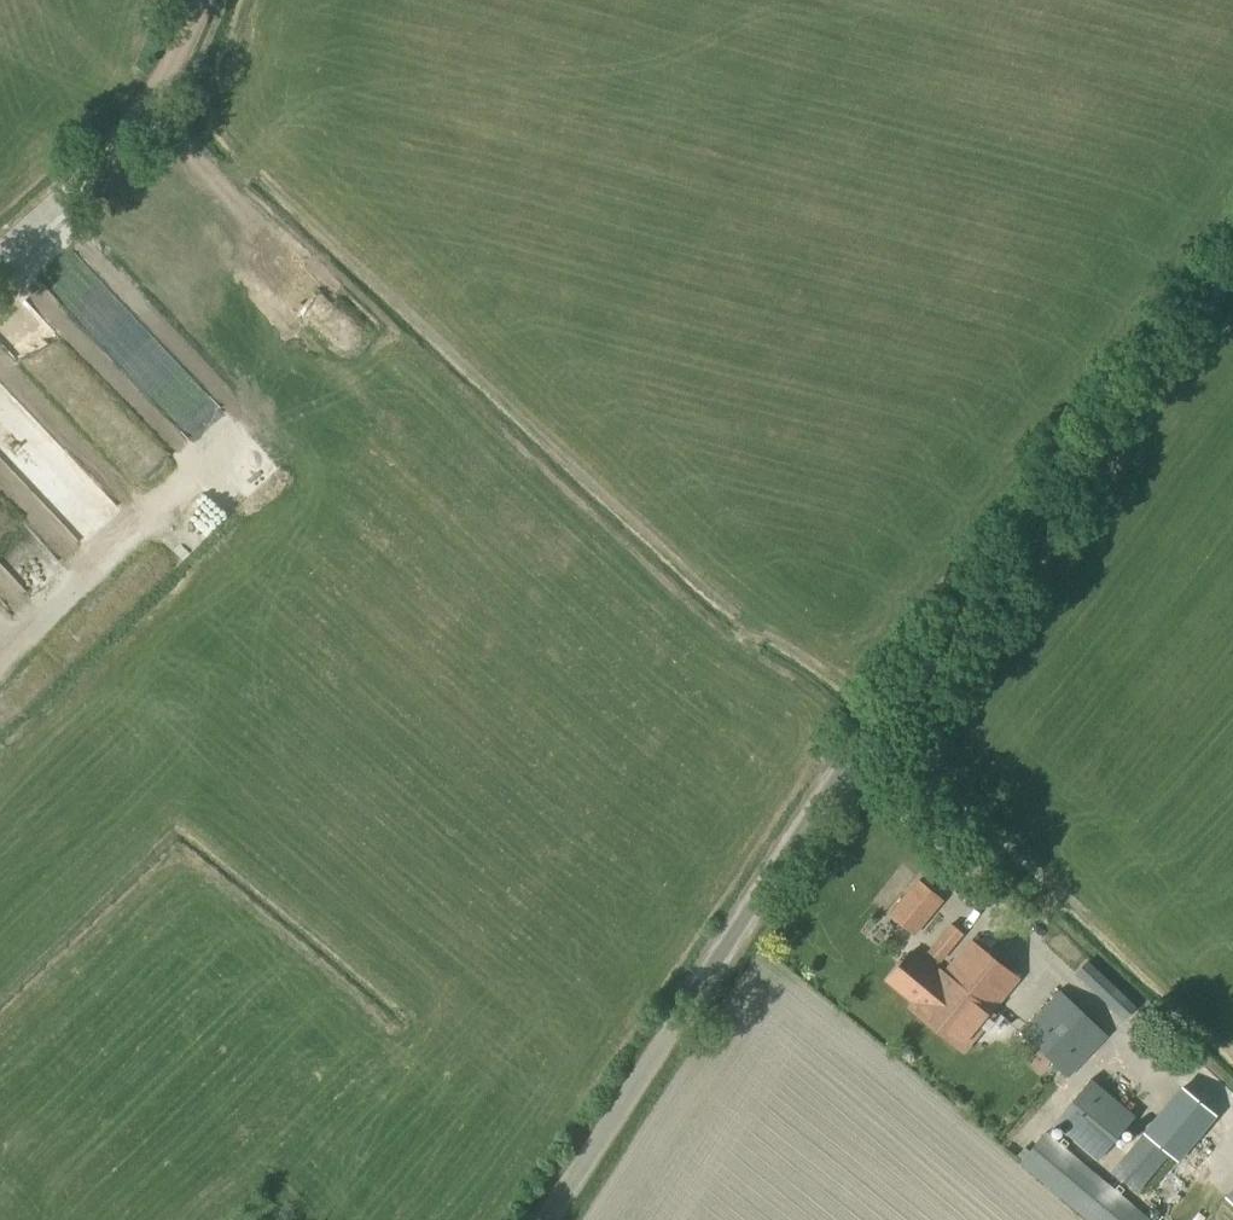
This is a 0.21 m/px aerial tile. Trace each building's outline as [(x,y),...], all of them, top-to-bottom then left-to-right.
[(922,927),(929,918),(903,897),(896,906),(922,927)] [(940,964),(964,935),(951,924),(926,953),(940,964)] [(938,976),(910,953),(886,981),(914,1005),(910,1009),(961,1051),(991,1014),(989,1013),(1017,979),(970,941),(944,974),(942,972),(938,976)] [(1123,1021),(1136,1006),(1087,960),(1074,974),(1123,1021)] [(1068,1080),(1108,1037),(1060,989),(1019,1033),(1068,1080)] [(1096,1163),(1135,1118),(1091,1080),(1053,1124),(1096,1163)] [(1148,1126),(1109,1171),(1137,1195),(1160,1169),(1165,1174),(1181,1155),(1148,1126)] [(1045,1132),(1018,1164),(1085,1219),(1150,1219),(1045,1132)] [(1223,1196),(1232,1205),(1232,1185),(1223,1196)]
